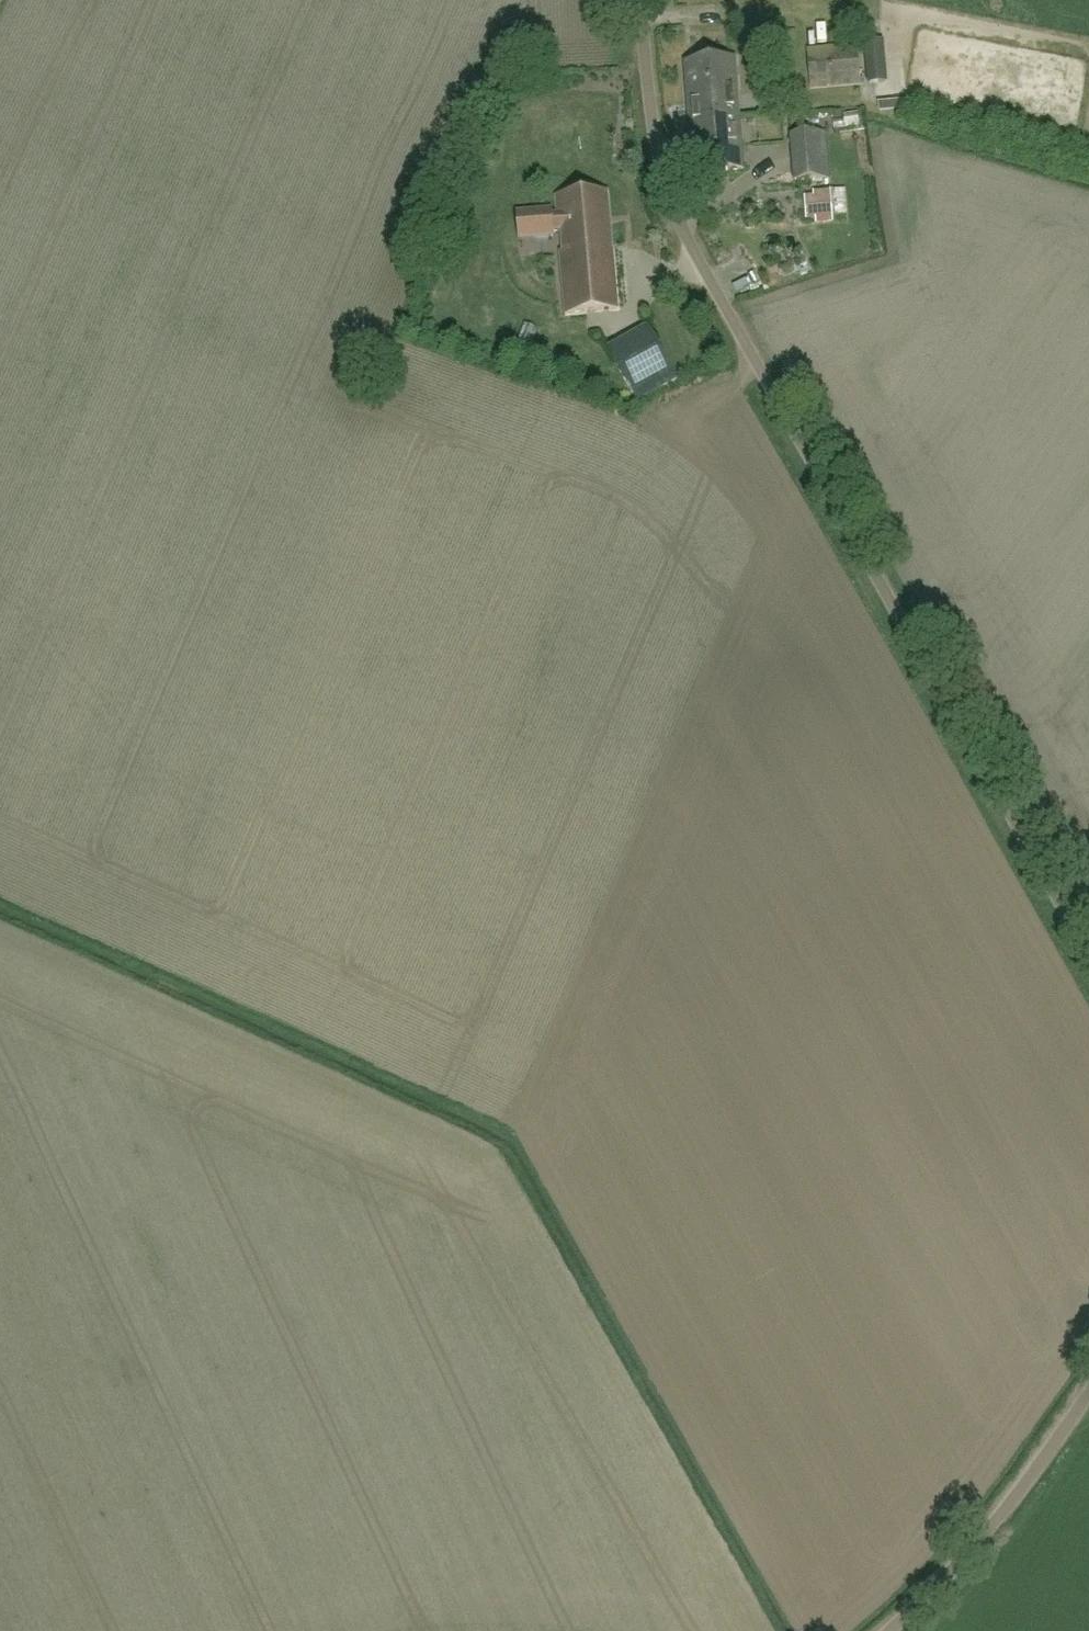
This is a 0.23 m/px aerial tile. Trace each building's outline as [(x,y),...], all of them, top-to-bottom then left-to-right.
[(802,90),(861,85),(858,45),(799,49),(802,90)] [(690,123),(739,119),(734,60),(686,63),(690,123)] [(739,119),(690,123),(694,173),(743,170),(739,119)] [(791,136),(795,181),(823,179),(819,134),(791,136)] [(828,187),(802,194),(809,222),(835,215),(828,187)] [(568,313),(619,308),(608,191),(557,196),(568,313)] [(527,321),(524,338),(538,341),(542,324),(527,321)] [(634,381),(666,365),(654,340),(622,356),(634,381)]
